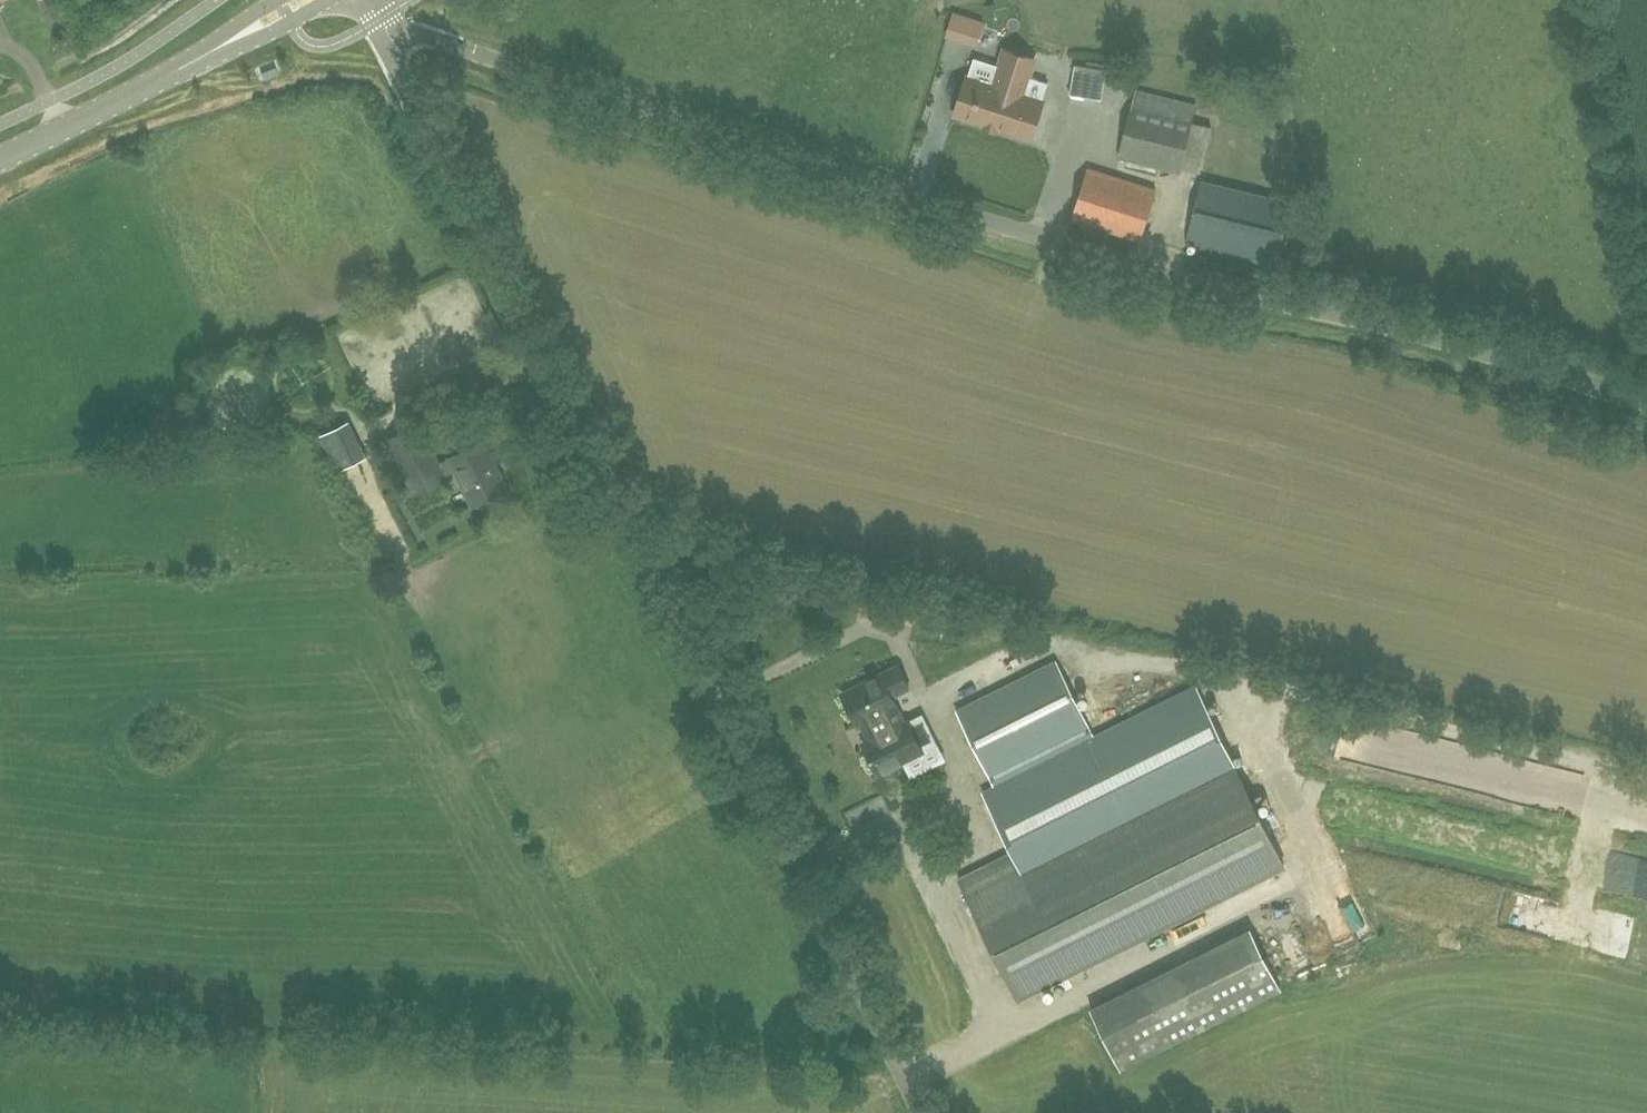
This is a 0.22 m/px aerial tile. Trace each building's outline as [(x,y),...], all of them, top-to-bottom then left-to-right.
[(962,41),(969,19),(954,14),(947,36),(962,41)] [(986,124),(985,127),(997,131),(998,128),(1032,139),(1044,101),(1023,94),(1035,58),(1005,49),(994,85),(967,76),(954,114),(986,124)] [(1107,68),(1075,63),(1069,94),(1101,99),(1107,68)] [(1132,103),(1119,157),(1180,172),(1181,167),(1200,172),(1211,126),(1192,121),(1196,104),(1137,90),(1133,104),(1132,103)] [(1140,239),(1155,190),(1087,169),(1072,218),(1140,239)] [(1290,202),(1201,181),(1186,239),(1275,261),(1290,202)] [(320,435),(338,471),(368,456),(350,420),(320,435)] [(420,422),(387,438),(414,492),(457,471),(473,503),(507,487),(483,439),(439,461),(420,422)] [(1286,867),(1281,857),(1197,687),(1095,738),(1057,663),(959,712),(991,776),(996,787),(984,793),(1013,850),(959,877),(1015,990),(1020,1001),(1286,867)] [(871,740),(905,723),(892,696),(910,687),(899,666),(843,694),(859,726),(863,724),(871,740)] [(932,732),(923,714),(905,723),(871,740),(863,744),(879,774),(924,751),(918,739),(932,732)] [(1322,912),(1330,942),(1348,937),(1341,908),(1322,912)] [(1095,1012),(1107,1039),(1260,968),(1247,939),(1177,971),(1174,965),(1162,971),(1165,979),(1095,1012)] [(1303,946),(1287,953),(1294,970),(1310,963),(1303,946)] [(1266,973),(1101,1039),(1114,1071),(1279,1005),(1266,973)]
